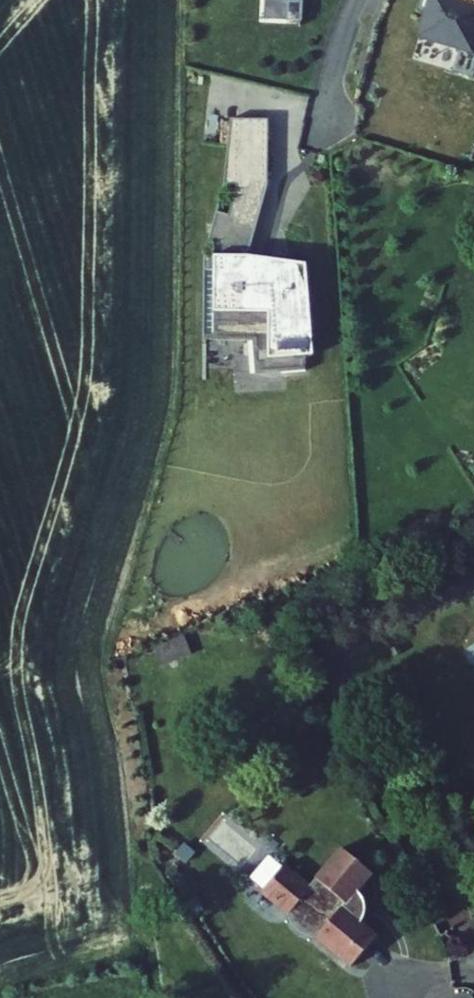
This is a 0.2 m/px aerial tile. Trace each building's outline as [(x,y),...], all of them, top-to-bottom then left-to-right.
[(419,9),(426,11),(419,37),(458,49),(452,70),(472,76),(473,70),(473,52),(472,51),(473,43),(473,0),(421,0),(419,9)] [(290,24),(290,5),(266,4),(265,23),(290,24)] [(272,118),(234,117),(225,184),(240,184),(271,184),(272,118)] [(271,184),(240,184),(231,221),(257,228),(250,255),(252,255),(271,184)] [(231,221),(216,217),(210,240),(217,242),(216,256),(206,256),(204,344),(207,344),(207,337),(254,332),(258,369),(308,370),(310,269),(250,269),(252,255),(250,255),(257,228),(231,221)] [(307,923),(311,918),(339,941),(335,946),(370,975),(396,944),(378,929),(380,926),(380,925),(381,923),(382,921),(382,918),(382,917),(382,912),(382,911),(381,908),(379,906),(377,903),(375,901),(391,882),(360,856),(328,894),(303,873),(280,900),(307,923)] [(311,918),(307,923),(335,946),(339,941),(311,918)]
